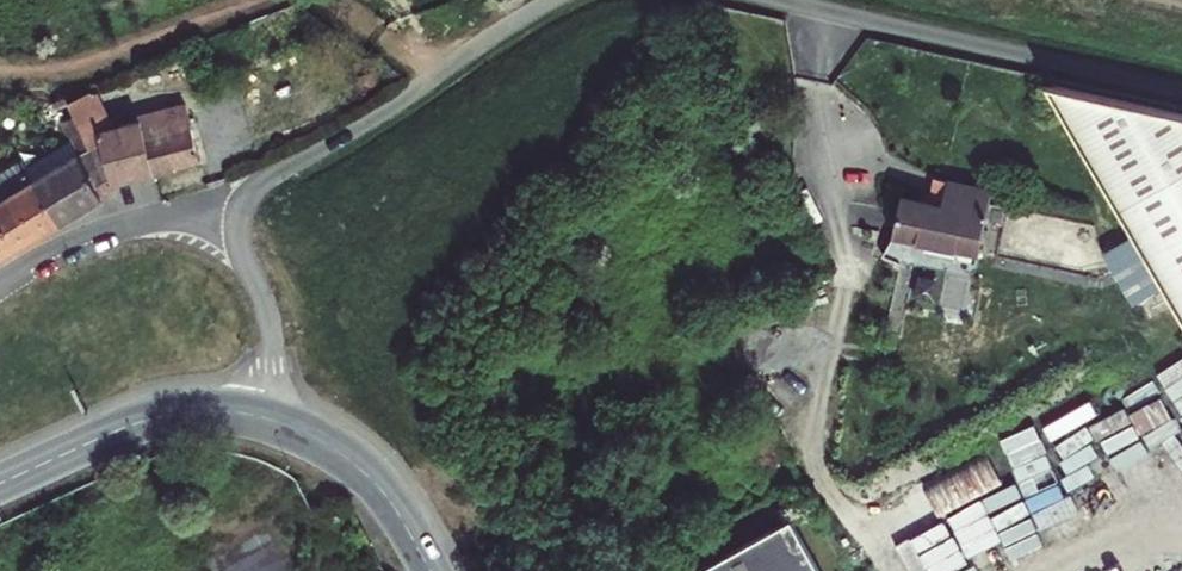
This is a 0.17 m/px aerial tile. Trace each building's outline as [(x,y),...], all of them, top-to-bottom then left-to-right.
[(1044,83),(1078,140),(1181,318),(1181,112),(1044,83)] [(90,94),(66,105),(74,121),(90,151),(100,144),(112,183),(199,161),(185,106),(144,116),(146,121),(108,132),(90,94)] [(74,121),(66,105),(56,110),(64,126),(74,121)] [(61,166),(54,155),(27,171),(60,224),(101,199),(114,191),(112,183),(100,144),(90,151),(78,157),(61,166)] [(71,145),(54,155),(61,166),(78,157),(71,145)] [(0,177),(0,260),(60,224),(27,171),(22,163),(0,177)] [(993,191),(985,190),(948,182),(943,206),(902,197),(893,237),(896,237),(980,255),(993,191)] [(760,514),(767,527),(786,516),(779,503),(760,514)] [(786,516),(767,527),(688,570),(816,570),(786,516)]
